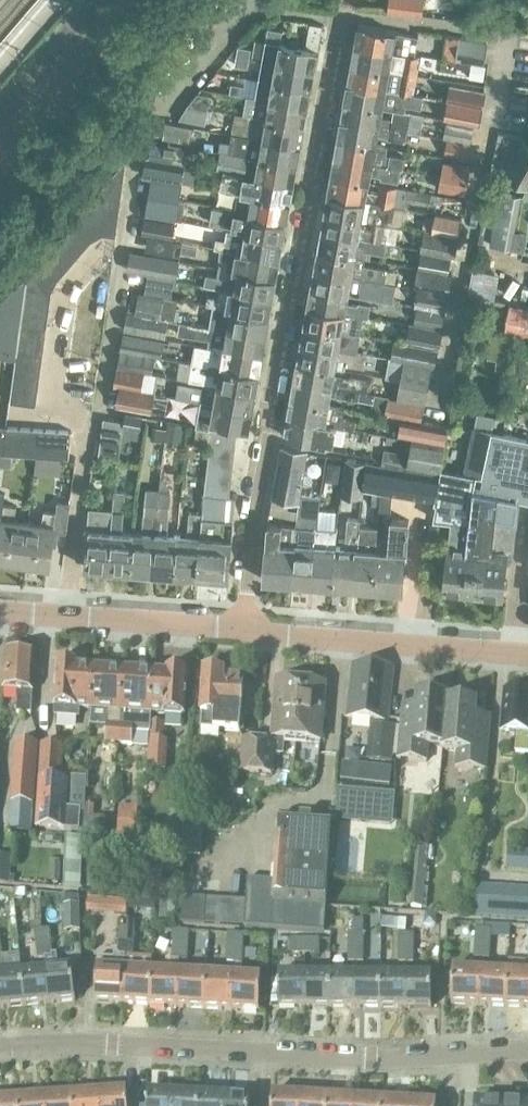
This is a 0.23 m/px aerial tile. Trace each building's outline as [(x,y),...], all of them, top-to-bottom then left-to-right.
[(423,0),(389,0),(388,11),(422,14),(423,0)] [(455,0),(426,0),(424,17),(452,21),(455,0)] [(263,60),(315,70),(318,51),(323,26),(312,23),(307,49),(279,43),(281,32),(269,29),(263,60)] [(355,44),(415,56),(418,37),(358,24),(355,44)] [(485,66),(489,44),(460,39),(456,61),(485,66)] [(421,57),(415,56),(355,44),(351,62),(417,76),(421,57)] [(237,55),(251,58),(252,49),(239,47),(237,55)] [(249,68),(251,58),(237,55),(235,66),(249,68)] [(312,89),(315,70),(263,60),(259,79),(312,89)] [(413,94),(417,76),(351,62),(348,81),(413,94)] [(485,81),(487,68),(472,66),(470,79),(485,81)] [(309,108),(312,89),(259,79),(255,98),(309,108)] [(423,97),(413,94),(348,81),(345,99),(405,112),(406,106),(421,109),(423,97)] [(243,95),(245,86),(232,84),(230,93),(243,95)] [(484,109),(486,93),(450,87),(447,101),(484,109)] [(191,105),(209,108),(211,96),(199,93),(191,105)] [(309,108),(255,98),(247,96),(244,115),(252,117),(305,127),(309,108)] [(425,116),(405,112),(345,99),(342,112),(341,118),(408,132),(421,134),(425,116)] [(479,126),(483,110),(447,103),(444,119),(479,126)] [(206,124),(209,108),(191,105),(181,120),(206,124)] [(302,146),(305,127),(252,117),(248,135),(302,146)] [(406,143),(408,132),(341,118),(337,139),(376,147),(378,138),(406,143)] [(470,143),(473,128),(446,123),(443,138),(470,143)] [(189,143),(192,129),(167,124),(164,138),(189,143)] [(221,140),(219,149),(223,150),(298,165),(302,146),(248,135),(232,132),(230,142),(221,140)] [(387,150),(376,147),(337,139),(334,158),(401,172),(404,158),(386,155),(387,150)] [(468,159),(471,146),(448,141),(445,154),(468,159)] [(527,146),(523,143),(505,175),(527,188),(527,146)] [(182,161),(184,150),(152,144),(150,155),(182,161)] [(295,183),(298,165),(223,150),(219,169),(224,170),(295,183)] [(150,158),(147,174),(153,175),(182,181),(185,164),(150,157),(150,158)] [(398,184),(401,172),(334,158),(331,176),(369,184),(371,175),(381,177),(380,180),(398,184)] [(0,296),(0,351),(17,353),(11,401),(37,405),(53,291),(92,241),(103,234),(117,236),(127,159),(28,274),(27,272),(0,296)] [(442,180),(468,185),(471,168),(445,163),(442,180)] [(224,170),(222,180),(239,183),(238,192),(291,202),(295,183),(224,170)] [(368,192),(369,184),(331,176),(327,195),(409,212),(412,201),(439,207),(441,199),(379,187),(378,194),(368,192)] [(150,194),(180,200),(180,199),(183,183),(153,178),(150,194)] [(466,195),(468,185),(442,180),(440,191),(466,195)] [(488,182),(485,202),(494,203),(497,183),(488,182)] [(287,221),(291,202),(238,192),(234,210),(234,211),(287,221)] [(150,194),(146,213),(147,213),(176,219),(183,220),(186,200),(180,199),(180,200),(150,194)] [(406,227),(409,212),(327,195),(324,212),(406,227)] [(189,212),(208,211),(207,197),(188,199),(189,212)] [(504,249),(514,200),(503,198),(494,247),(504,249)] [(213,206),(210,222),(238,227),(239,221),(247,223),(246,233),(283,240),(287,221),(234,211),(234,210),(213,206)] [(402,246),(406,227),(324,212),(321,231),(389,243),(402,246)] [(458,237),(460,223),(434,217),(431,232),(458,237)] [(172,238),(175,224),(146,218),(143,233),(172,238)] [(283,240),(245,233),(244,243),(220,239),(221,233),(200,229),(197,243),(222,248),(280,259),(283,240)] [(387,256),(389,243),(321,231),(317,249),(356,257),(357,251),(387,256)] [(458,237),(431,232),(425,231),(422,249),(455,256),(458,237)] [(196,256),(198,244),(181,241),(180,254),(196,256)] [(277,278),(280,259),(222,248),(219,260),(227,262),(226,268),(277,278)] [(366,258),(356,257),(317,249),(314,268),(391,282),(396,283),(398,272),(365,266),(366,258)] [(153,255),(150,273),(168,277),(177,278),(181,260),(153,255)] [(449,274),(451,260),(422,255),(420,268),(449,274)] [(186,281),(204,277),(201,265),(183,269),(186,281)] [(207,273),(205,284),(212,285),(220,287),(273,297),(277,278),(226,268),(224,276),(207,273)] [(389,294),(391,282),(314,268),(311,286),(350,293),(363,296),(364,289),(389,294)] [(150,273),(146,292),(164,296),(168,277),(150,273)] [(449,293),(451,280),(418,274),(415,286),(449,293)] [(348,301),(350,293),(311,286),(307,305),(364,315),(369,316),(371,305),(348,301)] [(208,295),(207,304),(231,308),(270,316),(273,297),(220,287),(218,296),(208,295)] [(447,310),(450,295),(417,289),(414,303),(447,310)] [(139,296),(136,314),(175,321),(178,303),(179,298),(172,297),(164,296),(163,300),(146,297),(139,296)] [(360,334),(364,315),(307,305),(304,324),(360,334)] [(509,306),(505,333),(527,337),(527,310),(509,306)] [(443,329),(446,313),(414,307),(411,323),(443,329)] [(270,316),(231,308),(229,320),(219,318),(220,312),(196,308),(193,326),(217,330),(218,325),(266,335),(270,316)] [(166,337),(169,322),(127,315),(125,330),(166,337)] [(217,330),(193,326),(181,324),(180,335),(210,339),(209,347),(214,348),(215,344),(263,354),(266,335),(218,325),(217,330)] [(357,353),(360,334),(304,324),(300,342),(357,353)] [(440,348),(444,332),(410,325),(406,341),(440,348)] [(163,356),(165,341),(125,334),(122,349),(163,356)] [(368,355),(357,353),(300,342),(297,361),(336,368),(344,370),(345,365),(365,368),(368,355)] [(437,366),(440,351),(395,343),(393,358),(437,366)] [(260,372),(263,354),(215,344),(214,348),(209,347),(207,354),(185,351),(183,359),(194,361),(212,364),(212,362),(260,372)] [(154,374),(156,358),(121,352),(119,368),(154,374)] [(498,359),(497,368),(509,370),(509,361),(498,359)] [(256,391),(260,372),(212,362),(212,364),(194,361),(191,380),(208,383),(209,381),(256,391)] [(334,378),(336,368),(297,361),(294,379),(366,393),(369,380),(350,376),(349,381),(334,378)] [(402,380),(430,386),(433,370),(405,365),(402,380)] [(142,391),(145,375),(119,370),(116,387),(142,391)] [(374,394),(366,393),(294,379),(290,398),(329,405),(330,396),(372,403),(374,394)] [(426,404),(430,386),(402,380),(399,399),(426,404)] [(181,382),(178,397),(205,402),(206,400),(214,402),(253,410),(256,391),(218,383),(216,393),(207,391),(208,386),(181,382)] [(119,389),(116,407),(126,409),(153,414),(153,412),(154,404),(167,405),(169,394),(156,393),(156,391),(142,389),(142,391),(142,393),(119,389)] [(422,421),(425,406),(375,396),(372,412),(422,421)] [(346,408),(329,405),(290,398),(287,416),(337,426),(354,430),(356,420),(344,417),(346,408)] [(197,419),(197,426),(214,429),(235,433),(244,435),(245,429),(249,429),(253,410),(214,402),(212,414),(199,411),(198,419),(197,419)] [(104,418),(100,455),(120,457),(122,436),(138,439),(139,429),(125,427),(127,415),(141,417),(141,414),(125,412),(124,421),(124,424),(123,424),(123,421),(104,418)] [(141,429),(143,417),(141,417),(127,415),(125,427),(139,429),(141,429)] [(333,445),(337,426),(287,416),(283,436),(333,445)] [(446,438),(447,426),(402,419),(400,431),(411,433),(446,438)] [(181,442),(183,426),(170,424),(168,440),(181,442)] [(70,457),(71,430),(0,425),(0,453),(70,457)] [(197,426),(195,442),(212,444),(214,429),(197,426)] [(447,593),(473,595),(478,546),(480,547),(492,431),(477,428),(467,473),(441,467),(441,470),(441,471),(435,502),(433,519),(454,521),(450,557),(447,593)] [(202,518),(198,575),(229,578),(232,539),(235,500),(230,500),(235,433),(214,429),(212,444),(204,504),(202,518)] [(492,431),(480,547),(478,546),(473,595),(503,598),(506,562),(493,561),(494,548),(515,550),(519,499),(527,500),(527,438),(492,431)] [(441,470),(441,467),(446,438),(411,433),(406,465),(441,470)] [(302,484),(304,470),(306,451),(282,447),(273,499),(300,504),(302,484)] [(359,500),(364,461),(347,459),(342,498),(359,500)] [(433,503),(438,475),(369,463),(364,491),(433,503)] [(131,570),(134,532),(123,531),(126,491),(116,490),(113,511),(113,512),(109,568),(131,570)] [(157,515),(161,491),(149,490),(146,533),(134,532),(131,570),(153,572),(157,515)] [(175,573),(178,535),(168,535),(172,491),(161,491),(157,515),(153,572),(175,573)] [(28,521),(1,517),(4,496),(0,495),(0,559),(23,562),(28,521)] [(313,584),(318,526),(320,497),(309,496),(306,525),(297,524),(294,583),(313,584)] [(297,524),(300,504),(273,499),(268,522),(265,580),(294,583),(297,524)] [(28,521),(23,562),(50,565),(54,532),(67,534),(70,504),(59,502),(57,514),(44,512),(43,523),(28,521)] [(202,518),(204,504),(190,503),(188,536),(178,535),(175,573),(198,575),(202,518)] [(113,512),(113,511),(90,509),(86,567),(109,568),(113,512)] [(354,587),(359,526),(360,519),(347,518),(345,547),(337,547),(334,586),(354,587)] [(378,540),(374,589),(403,591),(406,552),(408,520),(390,519),(389,541),(378,540)] [(334,586),(337,547),(338,528),(318,526),(313,584),(334,586)] [(374,589),(378,540),(379,527),(359,526),(354,587),(374,589)] [(32,714),(33,703),(36,657),(6,655),(3,701),(18,702),(17,713),(32,714)] [(353,665),(347,717),(388,722),(394,671),(353,665)] [(92,710),(95,671),(78,670),(79,667),(58,666),(55,717),(80,719),(80,709),(92,710)] [(120,745),(124,673),(95,671),(92,710),(109,711),(106,744),(120,745)] [(153,714),(155,676),(124,673),(120,745),(131,746),(134,713),(153,714)] [(155,676),(153,714),(184,716),(187,675),(167,673),(167,676),(155,676)] [(240,732),(244,681),(223,679),(223,674),(205,673),(200,729),(240,732)] [(297,741),(302,686),(280,684),(275,739),(297,741)] [(302,686),(297,741),(321,744),(326,689),(302,686)] [(508,695),(504,732),(516,734),(514,752),(527,753),(527,696),(508,695)] [(442,751),(447,699),(417,696),(415,722),(401,721),(397,760),(426,763),(428,746),(442,747),(442,751)] [(447,699),(442,751),(458,752),(456,769),(485,771),(489,732),(475,730),(477,704),(448,702),(448,699),(447,699)] [(164,770),(166,742),(161,742),(162,724),(152,723),(149,769),(164,770)] [(386,738),(385,748),(393,749),(394,738),(386,738)] [(257,771),(259,741),(242,740),(240,770),(257,771)] [(34,790),(36,742),(17,741),(14,788),(34,790)] [(259,741),(257,771),(274,772),(277,743),(259,741)] [(78,830),(80,810),(65,809),(67,781),(61,780),(63,748),(41,746),(35,826),(78,830)] [(343,766),(342,781),(352,782),(353,767),(343,766)] [(496,798),(517,800),(520,769),(499,767),(496,798)] [(380,770),(379,784),(389,786),(390,771),(380,770)] [(72,774),(71,790),(86,791),(86,775),(72,774)] [(338,790),(335,821),(391,826),(393,795),(338,790)] [(119,805),(117,838),(135,839),(138,799),(132,799),(131,806),(119,805)] [(86,806),(84,833),(89,833),(89,823),(94,823),(95,806),(86,806)] [(324,931),(330,820),(279,817),(273,928),(324,931)] [(167,822),(166,838),(181,839),(182,823),(167,822)] [(66,835),(64,889),(81,890),(83,836),(66,835)] [(110,838),(109,851),(134,853),(135,840),(110,838)] [(510,875),(527,877),(527,853),(512,852),(510,875)] [(10,884),(12,855),(0,854),(0,883),(10,884)] [(422,901),(426,862),(417,861),(412,900),(422,901)] [(19,867),(19,882),(56,884),(57,868),(19,867)] [(183,912),(217,913),(219,875),(185,873),(183,912)] [(79,897),(64,895),(64,905),(79,906),(79,897)] [(127,916),(128,900),(87,897),(86,913),(127,916)] [(79,906),(64,905),(64,932),(79,932),(79,906)] [(364,932),(364,920),(356,920),(356,932),(364,932)] [(35,942),(48,941),(47,930),(34,930),(35,942)] [(118,942),(131,942),(131,931),(119,930),(118,942)] [(489,941),(490,930),(477,930),(476,940),(489,941)] [(185,944),(185,932),(173,931),(172,943),(185,944)] [(349,944),(362,944),(362,934),(349,934),(349,944)] [(412,946),(412,934),(399,934),(399,946),(412,946)] [(228,936),(228,949),(242,950),(242,936),(228,936)] [(291,951),(304,951),(304,940),(291,940),(291,951)] [(304,940),(304,951),(317,951),(317,940),(304,940)] [(476,951),(489,952),(489,941),(476,940),(476,951)] [(35,942),(35,952),(48,951),(48,941),(35,942)] [(130,952),(131,942),(118,942),(117,952),(130,952)] [(185,954),(185,944),(172,943),(172,954),(185,954)] [(362,954),(362,944),(349,944),(349,954),(362,954)] [(399,956),(412,956),(412,946),(399,946),(399,956)] [(228,949),(227,963),(241,964),(242,950),(228,949)] [(123,1004),(126,959),(97,958),(95,1003),(123,1004)] [(150,1006),(152,972),(135,971),(135,960),(126,959),(123,1004),(150,1006)] [(46,972),(49,1004),(75,1001),(72,969),(46,972)] [(478,1006),(480,972),(452,970),(451,1004),(478,1006)] [(23,1007),(49,1004),(46,972),(20,974),(23,1007)] [(177,1007),(179,973),(152,972),(150,1006),(177,1007)] [(507,1008),(509,974),(480,972),(478,1006),(507,1008)] [(205,1008),(206,975),(179,973),(177,1007),(205,1008)] [(23,1007),(20,974),(0,976),(0,1009),(23,1007)] [(509,974),(507,1008),(527,1009),(527,975),(509,974)] [(206,975),(205,1008),(231,1010),(233,976),(223,976),(206,975)] [(303,1008),(303,975),(279,975),(279,981),(279,1006),(279,1008),(303,1008)] [(330,1008),(331,975),(303,975),(303,1008),(330,1008)] [(355,1009),(355,976),(331,975),(330,1008),(355,1009)] [(233,976),(231,1010),(259,1011),(260,1002),(261,982),(261,977),(241,976),(233,976)] [(380,1009),(381,976),(355,976),(355,1009),(380,1009)] [(406,1009),(406,976),(381,976),(380,1009),(406,1009)] [(406,976),(406,1009),(431,1010),(431,976),(406,976)] [(504,1088),(503,1105),(527,1105),(527,1087),(504,1088)] [(504,1088),(479,1090),(478,1105),(503,1105),(504,1088)] [(100,1105),(128,1105),(127,1091),(100,1093),(100,1105)] [(174,1094),(149,1092),(148,1105),(173,1105),(174,1094)] [(100,1093),(72,1095),(73,1105),(100,1105),(100,1093)] [(199,1095),(174,1094),(173,1105),(198,1105),(199,1095)] [(300,1096),(272,1094),(272,1105),(300,1105),(300,1096)] [(72,1095),(45,1097),(46,1105),(73,1105),(72,1095)] [(225,1097),(199,1095),(198,1105),(225,1105),(225,1097)] [(328,1098),(300,1096),(300,1105),(327,1105),(328,1098)] [(45,1097),(18,1099),(19,1105),(46,1105),(45,1097)] [(225,1105),(250,1105),(251,1099),(225,1097),(225,1105)] [(355,1099),(328,1098),(327,1105),(355,1105),(355,1099)]
